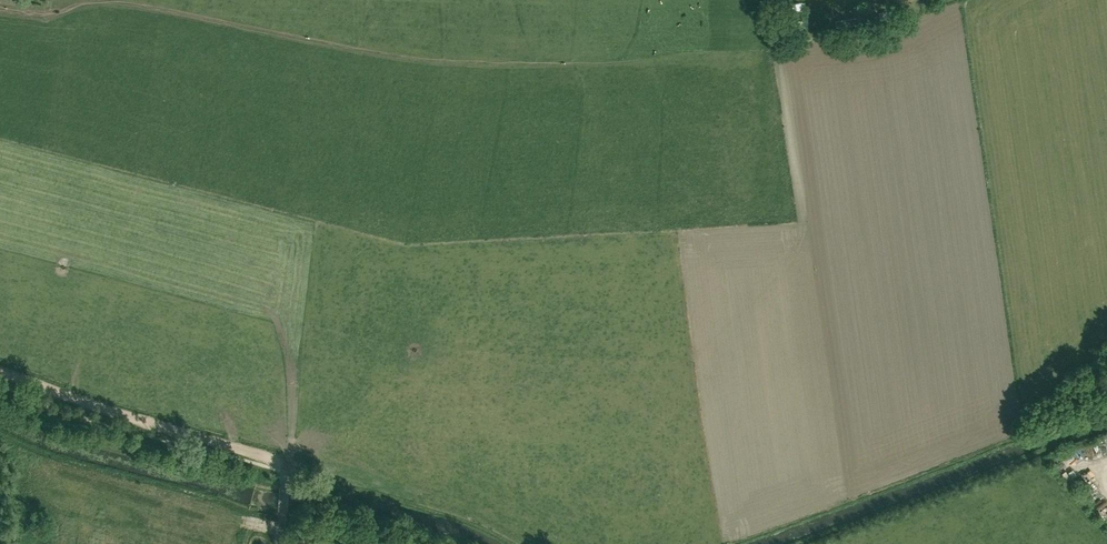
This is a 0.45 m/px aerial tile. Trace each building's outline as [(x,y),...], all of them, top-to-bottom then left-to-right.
[(1060,458),(1056,463),(1066,471),(1070,467),(1060,458)] [(1082,473),(1084,479),(1096,474),(1092,463),(1088,465),(1090,470),(1082,473)] [(1076,467),(1071,470),(1077,480),(1082,477),(1076,467)] [(1089,501),(1099,513),(1106,506),(1106,486),(1089,501)]
